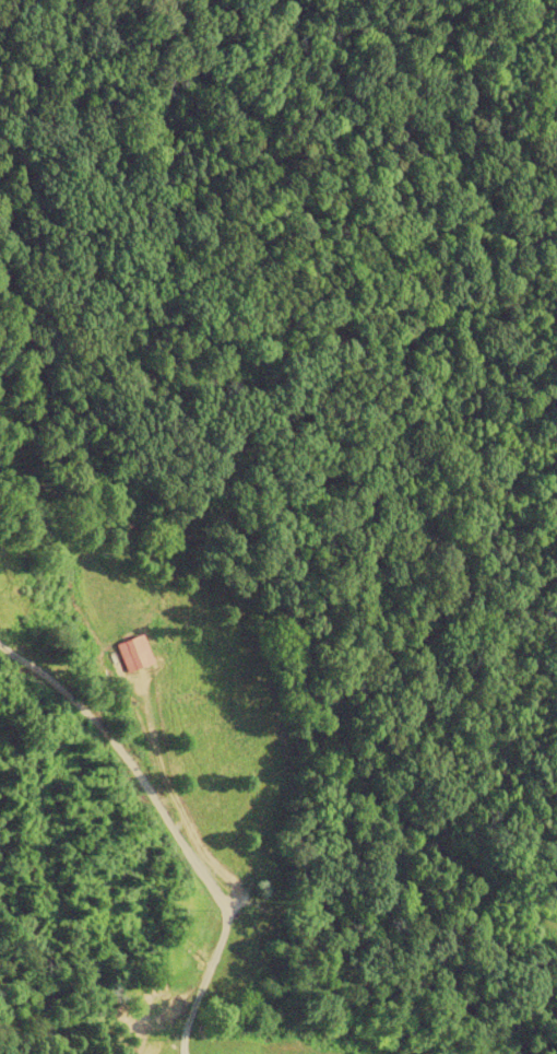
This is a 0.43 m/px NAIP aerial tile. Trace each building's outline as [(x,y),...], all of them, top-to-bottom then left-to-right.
[(152,663),(140,635),(115,647),(127,674),(152,663)]
